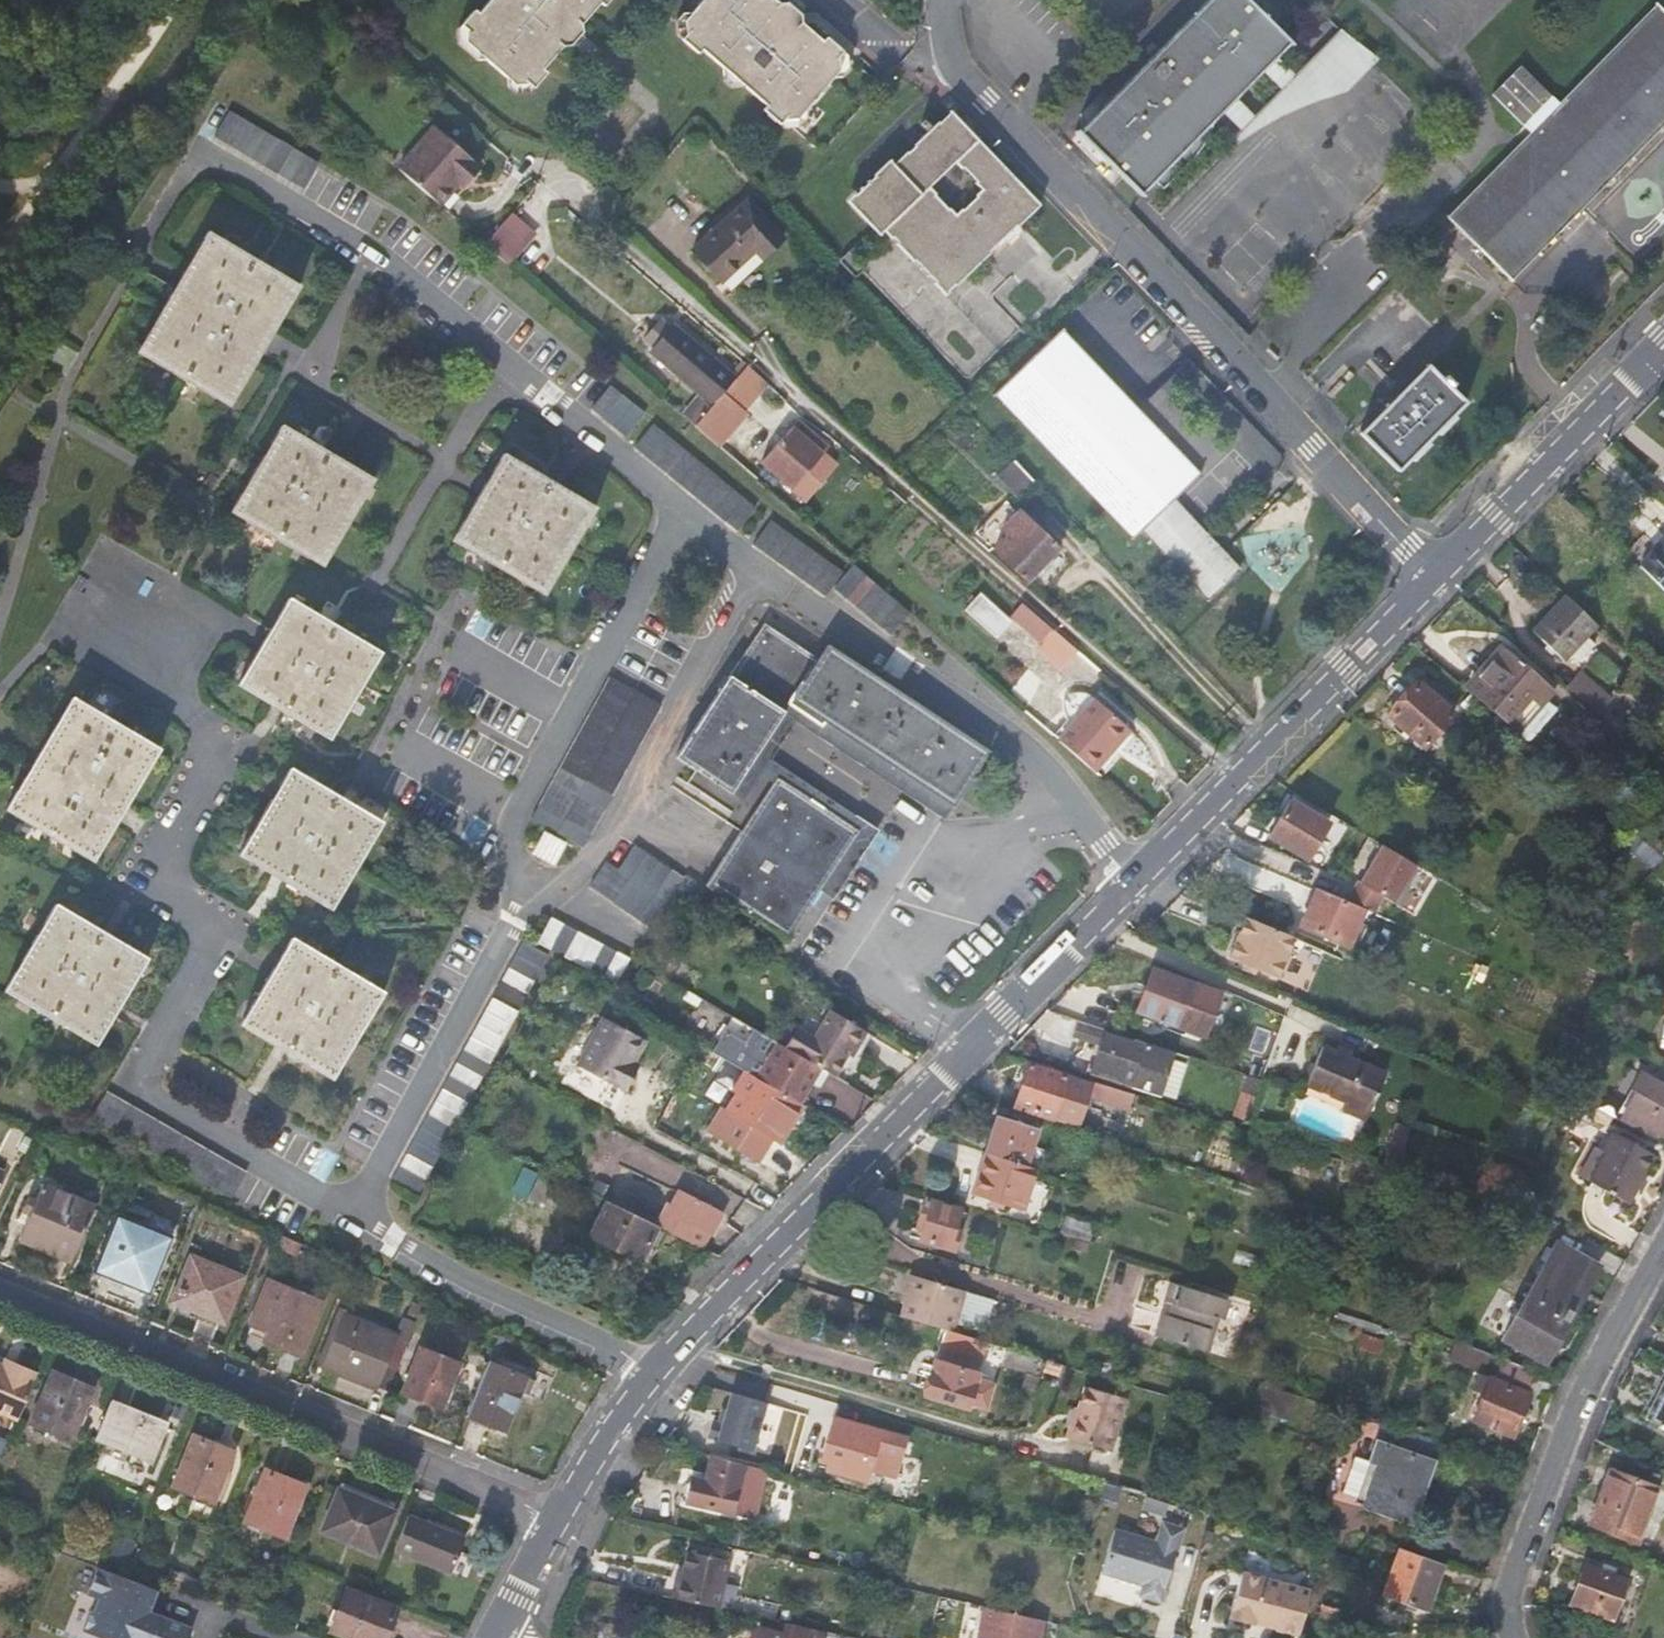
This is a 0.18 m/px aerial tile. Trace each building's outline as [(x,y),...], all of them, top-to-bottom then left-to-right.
[(468,47),(521,93),(602,0),(491,0),(468,26),(468,47)] [(834,80),(834,56),(769,0),(702,0),(676,29),(769,109),(765,112),(782,128),(785,124),(779,119),(801,118),(834,80)] [(1248,0),(1211,0),(1082,131),(1080,128),(1076,131),(1142,196),(1145,193),(1143,191),(1155,180),(1163,188),(1190,160),(1196,154),(1202,146),(1207,138),(1210,130),(1213,121),(1223,112),(1236,98),(1254,116),(1281,89),(1263,71),(1277,57),(1287,46),(1289,48),(1292,45),(1288,40),(1248,0)] [(1659,4),(1656,7),(1657,8),(1561,104),(1521,64),(1492,93),(1532,132),(1449,214),(1448,214),(1446,216),(1511,282),(1514,279),(1511,276),(1663,122),(1663,10),(1659,4)] [(457,38),(468,47),(468,26),(457,38)] [(1368,70),(1328,42),(1300,70),(1295,75),(1277,57),(1263,71),(1281,89),(1254,116),(1236,98),(1223,112),(1237,126),(1241,130),(1226,145),(1230,148),(1241,138),(1252,129),(1265,121),(1278,115),(1291,110),(1305,106),(1320,105),(1334,105),(1368,70)] [(846,66),(834,56),(834,80),(846,66)] [(227,108),(210,134),(296,188),(312,163),(227,108)] [(857,202),(947,295),(1006,238),(1021,224),(1040,205),(976,140),(949,112),(857,202)] [(791,130),(801,118),(779,119),(785,124),(791,130)] [(420,140),(396,167),(439,205),(460,181),(463,184),(479,165),(438,130),(425,145),(420,140)] [(783,240),(748,201),(692,249),(722,282),(756,251),(763,259),(783,240)] [(535,233),(511,212),(484,244),(508,265),(535,233)] [(180,280),(136,353),(230,408),(268,344),(301,287),(208,232),(180,280)] [(693,408),(704,419),(724,393),(735,381),(737,378),(675,325),(650,355),(700,399),(693,408)] [(1239,570),(1173,500),(1202,473),(1199,471),(1196,473),(1064,336),(1067,333),(1063,330),(992,396),(994,398),(997,396),(1130,533),(1128,536),(1131,539),(1140,531),(1206,601),(1239,570)] [(1428,369),(1364,431),(1362,429),(1359,432),(1397,472),(1400,468),(1398,466),(1460,404),(1462,406),(1465,403),(1429,364),(1425,367),(1428,369)] [(737,378),(735,381),(756,399),(768,384),(766,382),(748,366),(737,378)] [(745,412),(756,399),(735,381),(724,393),(745,412)] [(745,412),(724,393),(704,419),(696,428),(709,439),(719,448),(747,414),(745,412)] [(793,426),(759,463),(791,491),(794,488),(807,498),(837,463),(824,453),(829,446),(799,420),(793,426)] [(376,479),(283,425),(231,513),(323,567),(376,479)] [(655,426),(635,450),(738,533),(756,509),(655,426)] [(482,491),(452,542),(542,597),(596,508),(505,453),(482,491)] [(1020,499),(1035,484),(1013,460),(998,476),(1020,499)] [(1059,548),(1021,511),(1001,532),(1007,538),(994,551),(1026,581),(1059,548)] [(771,520),(753,545),(826,597),(844,571),(771,520)] [(1639,564),(1663,589),(1663,539),(1639,564)] [(891,636),(912,614),(854,564),(835,588),(891,636)] [(1587,635),(1599,624),(1566,593),(1531,630),(1563,661),(1571,654),(1578,662),(1596,643),(1587,635)] [(981,594),(966,610),(997,637),(1012,621),(981,594)] [(289,597),(236,686),(330,741),(381,653),(289,597)] [(1053,631),(1022,604),(1014,613),(1045,641),(1053,631)] [(748,823),(757,811),(733,795),(792,705),(952,811),(991,751),(828,646),(819,659),(764,623),(676,756),(696,771),(708,778),(699,791),(748,823)] [(1054,632),(1045,641),(1037,650),(1058,669),(1075,650),(1054,632)] [(1503,647),(1467,688),(1528,741),(1556,709),(1545,700),(1553,691),(1503,647)] [(1388,682),(1406,698),(1418,684),(1401,668),(1388,682)] [(1582,674),(1569,687),(1598,714),(1610,702),(1582,674)] [(1418,684),(1406,698),(1389,716),(1424,748),(1453,714),(1419,684),(1418,684)] [(604,689),(532,819),(584,848),(649,731),(623,717),(630,704),(604,689)] [(73,697),(6,811),(94,863),(160,750),(73,697)] [(1094,699),(1074,723),(1059,741),(1093,771),(1129,729),(1094,699)] [(946,820),(952,811),(792,705),(733,795),(757,811),(778,779),(859,832),(821,890),(833,899),(879,831),(770,760),(796,721),(904,793),(946,820)] [(1065,716),(1051,734),(1059,741),(1074,723),(1065,716)] [(291,766),(238,855),(331,910),(384,822),(291,766)] [(687,784),(699,791),(708,778),(696,771),(687,784)] [(778,779),(757,811),(748,823),(706,887),(787,940),(821,890),(859,832),(778,779)] [(1329,821),(1290,799),(1268,836),(1306,858),(1329,821)] [(565,846),(544,833),(533,853),(553,866),(565,846)] [(1644,842),(1663,858),(1663,843),(1652,833),(1644,842)] [(1642,841),(1632,853),(1651,870),(1663,858),(1644,842),(1642,841)] [(1347,896),(1348,903),(1366,910),(1375,914),(1375,906),(1381,895),(1392,901),(1414,863),(1380,843),(1359,881),(1356,880),(1347,896)] [(607,860),(588,887),(649,930),(685,879),(636,844),(619,869),(607,860)] [(1349,946),(1366,910),(1348,903),(1316,889),(1300,925),(1349,946)] [(55,905),(4,991),(96,1045),(148,958),(55,905)] [(1653,925),(1631,912),(1629,920),(1622,939),(1640,948),(1653,925)] [(551,916),(538,943),(616,986),(631,959),(551,916)] [(1275,978),(1294,938),(1245,917),(1227,958),(1275,978)] [(383,993),(291,938),(239,1025),(332,1080),(383,993)] [(523,942),(495,993),(520,1007),(548,956),(523,942)] [(1152,968),(1134,1010),(1199,1037),(1216,995),(1152,968)] [(696,993),(688,1007),(709,1019),(717,1005),(696,993)] [(518,1012),(492,997),(392,1180),(418,1193),(518,1012)] [(816,999),(798,1026),(814,1036),(832,1009),(816,999)] [(799,1101),(818,1066),(786,1046),(739,1018),(717,1005),(709,1019),(688,1007),(674,1029),(701,1045),(752,1074),(799,1101)] [(798,1026),(786,1046),(818,1066),(832,1074),(850,1045),(855,1048),(867,1030),(832,1009),(814,1036),(798,1026)] [(637,1062),(648,1042),(604,1019),(579,1065),(628,1092),(638,1074),(632,1071),(637,1062)] [(1157,1094),(1171,1051),(1136,1040),(1135,1043),(1103,1032),(1104,1030),(1082,1023),(1077,1022),(1072,1037),(1099,1046),(1090,1072),(1157,1094)] [(1331,1041),(1329,1048),(1344,1053),(1347,1046),(1331,1041)] [(1344,1053),(1329,1048),(1318,1044),(1312,1062),(1306,1080),(1304,1088),(1344,1100),(1342,1106),(1366,1113),(1382,1065),(1344,1053)] [(1187,1065),(1169,1059),(1157,1094),(1176,1100),(1187,1065)] [(1298,1077),(1306,1080),(1312,1062),(1304,1060),(1298,1077)] [(1123,1108),(1129,1092),(1071,1073),(1069,1075),(1026,1061),(1012,1106),(1055,1120),(1113,1138),(1123,1108)] [(638,1074),(643,1065),(637,1062),(632,1071),(638,1074)] [(1621,1120),(1644,1133),(1646,1127),(1663,1137),(1663,1084),(1642,1072),(1632,1090),(1636,1092),(1621,1120)] [(799,1101),(752,1074),(733,1109),(728,1106),(715,1130),(765,1157),(778,1133),(783,1136),(801,1103),(799,1101)] [(107,1092),(91,1120),(231,1198),(247,1171),(107,1092)] [(1341,1108),(1365,1116),(1366,1113),(1342,1106),(1341,1108)] [(994,1115),(983,1151),(1025,1164),(1036,1129),(994,1115)] [(1395,1129),(1383,1166),(1396,1170),(1408,1132),(1395,1129)] [(1652,1152),(1608,1129),(1596,1151),(1590,1147),(1576,1174),(1627,1203),(1643,1174),(1641,1173),(1652,1152)] [(1025,1164),(983,1151),(970,1191),(1019,1208),(1033,1166),(1025,1164)] [(552,1190),(559,1177),(542,1168),(535,1182),(552,1190)] [(44,1184),(18,1243),(70,1266),(96,1206),(44,1184)] [(665,1205),(655,1225),(659,1227),(701,1248),(720,1211),(680,1191),(672,1208),(665,1205)] [(959,1208),(922,1196),(909,1238),(953,1253),(960,1232),(953,1229),(959,1208)] [(642,1260),(659,1227),(655,1225),(607,1201),(590,1235),(642,1260)] [(1065,1216),(1060,1232),(1089,1241),(1093,1225),(1065,1216)] [(118,1217),(96,1272),(147,1293),(169,1239),(118,1217)] [(1555,1242),(1500,1338),(1544,1364),(1600,1268),(1555,1242)] [(241,1279),(191,1258),(173,1301),(223,1322),(241,1279)] [(950,1331),(962,1289),(913,1274),(901,1316),(942,1328),(950,1331)] [(325,1303),(271,1280),(249,1334),(303,1356),(325,1303)] [(1159,1311),(1152,1331),(1151,1336),(1202,1351),(1212,1317),(1218,1319),(1225,1299),(1165,1280),(1158,1300),(1169,1303),(1166,1313),(1159,1311)] [(1484,1322),(1500,1331),(1515,1302),(1499,1293),(1484,1322)] [(316,1363),(387,1394),(395,1377),(407,1349),(418,1324),(407,1319),(399,1339),(346,1318),(349,1310),(340,1307),(316,1363)] [(1143,1328),(1152,1331),(1159,1311),(1150,1308),(1143,1328)] [(981,1363),(988,1342),(950,1331),(942,1328),(935,1350),(981,1363)] [(1362,1333),(1357,1348),(1379,1355),(1384,1340),(1362,1333)] [(1482,1370),(1489,1353),(1452,1339),(1445,1357),(1482,1370)] [(418,1354),(407,1349),(395,1377),(407,1382),(401,1395),(441,1411),(460,1361),(421,1345),(418,1354)] [(17,1420),(35,1380),(38,1373),(5,1359),(2,1365),(0,1364),(0,1413),(17,1420)] [(969,1404),(977,1377),(979,1373),(933,1359),(921,1398),(966,1411),(969,1404)] [(1512,1437),(1537,1372),(1503,1359),(1496,1381),(1478,1374),(1472,1392),(1481,1395),(1472,1421),(1512,1437)] [(528,1375),(488,1360),(466,1415),(507,1431),(528,1375)] [(51,1374),(31,1422),(73,1440),(93,1391),(51,1374)] [(995,1383),(977,1377),(969,1404),(986,1410),(995,1383)] [(1286,1420),(1293,1394),(1261,1383),(1252,1410),(1286,1420)] [(1125,1398),(1083,1386),(1067,1439),(1109,1451),(1125,1398)] [(1653,1410),(1663,1415),(1663,1389),(1653,1410)] [(749,1451),(763,1403),(728,1393),(719,1424),(710,1421),(706,1438),(749,1451)] [(168,1425),(110,1402),(95,1441),(152,1464),(168,1425)] [(903,1438),(833,1418),(821,1463),(842,1468),(840,1475),(864,1481),(867,1470),(892,1477),(898,1458),(903,1438)] [(1411,1525),(1438,1441),(1388,1423),(1383,1422),(1355,1506),(1411,1525)] [(193,1438),(173,1487),(214,1504),(234,1454),(193,1438)] [(766,1471),(711,1457),(705,1481),(691,1477),(684,1502),(754,1519),(766,1471)] [(1610,1467),(1589,1526),(1635,1542),(1655,1485),(1610,1467)] [(267,1470),(245,1521),(286,1538),(306,1487),(267,1470)] [(396,1511),(337,1486),(319,1530),(379,1554),(396,1511)] [(464,1536),(408,1514),(393,1551),(450,1573),(464,1536)] [(1154,1543),(1112,1530),(1103,1559),(1098,1573),(1141,1586),(1138,1596),(1158,1602),(1181,1529),(1160,1523),(1154,1543)] [(1443,1566),(1397,1549),(1381,1594),(1428,1611),(1443,1566)] [(678,1577),(673,1597),(719,1607),(730,1560),(690,1551),(687,1569),(685,1579),(678,1577)] [(1582,1564),(1569,1604),(1611,1618),(1624,1579),(1582,1564)] [(97,1567),(87,1593),(99,1598),(94,1611),(91,1609),(83,1630),(104,1637),(188,1637),(192,1629),(149,1612),(157,1591),(97,1567)] [(679,1568),(678,1577),(685,1579),(687,1569),(679,1568)] [(1236,1574),(1225,1619),(1249,1625),(1250,1620),(1272,1625),(1271,1630),(1294,1636),(1306,1591),(1236,1574)] [(333,1632),(350,1637),(385,1637),(396,1611),(347,1592),(333,1632)] [(1313,1630),(1332,1634),(1339,1608),(1319,1604),(1313,1630)] [(1039,1620),(978,1608),(972,1637),(1035,1637),(1039,1620)] [(1272,1625),(1250,1620),(1249,1625),(1271,1630),(1272,1625)] [(753,1637),(822,1637),(823,1632),(784,1623),(782,1632),(756,1626),(753,1637)]
